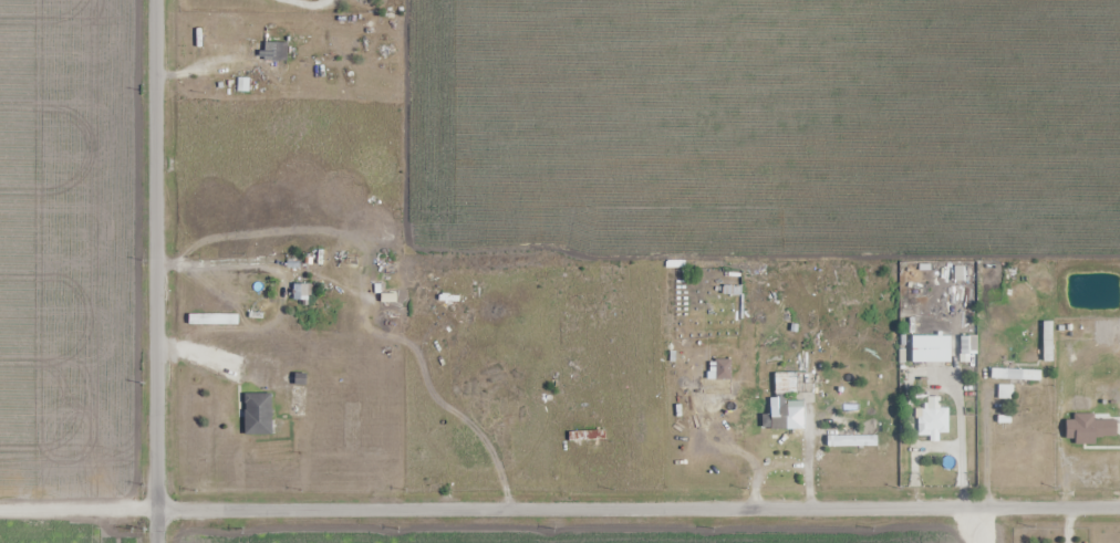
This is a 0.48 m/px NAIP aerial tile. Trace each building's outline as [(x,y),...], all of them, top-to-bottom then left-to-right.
[(276,62),(286,62),(286,44),(265,44),(265,73),(276,73),(276,62)] [(742,271),(723,271),(723,287),(742,287),(742,271)] [(292,301),(308,301),(308,284),(292,284),(292,301)] [(1052,361),(1051,321),(1042,321),(1042,361),(1052,361)] [(947,341),(918,341),(918,367),(947,367),(947,341)] [(1003,369),(990,369),(991,381),(1040,379),(1040,370),(1013,371),(1013,361),(1003,361),(1003,369)] [(774,394),(796,394),(796,372),(774,372),(774,394)] [(1013,386),(998,384),(997,398),(1011,400),(1013,386)] [(271,394),(244,394),(244,435),(271,435),(271,394)] [(948,408),(938,408),(939,397),(928,396),(927,409),(919,409),(918,435),(948,436),(948,408)] [(786,429),(786,398),(769,398),(769,414),(762,414),(762,429),(786,429)]
